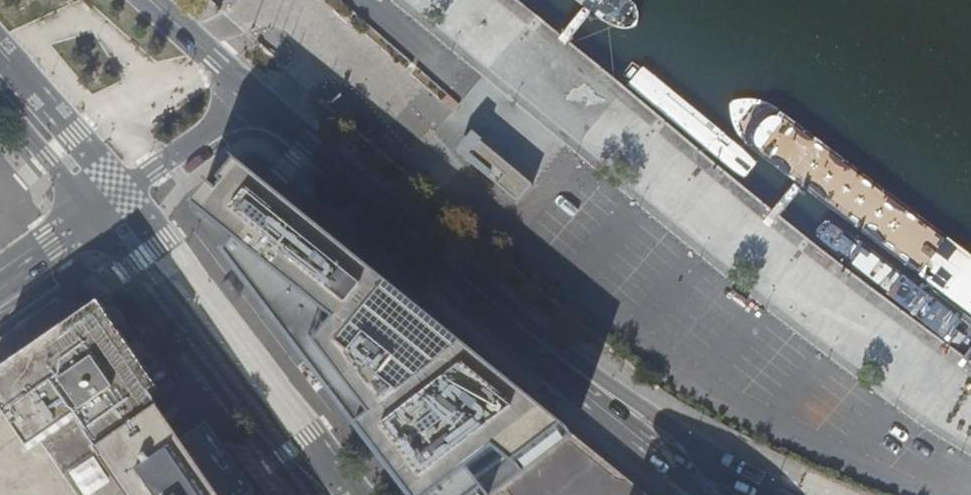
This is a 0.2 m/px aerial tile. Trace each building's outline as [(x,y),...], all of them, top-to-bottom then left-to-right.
[(453,151),(463,159),(477,141),(480,139),(470,131),(453,151)] [(477,141),(463,159),(513,202),(528,184),(477,141)] [(223,255),(275,323),(297,352),(333,359),(377,416),(358,431),(396,480),(400,477),(408,487),(410,494),(493,494),(571,435),(572,435),(303,220),(284,204),(256,182),(238,167),(221,188),(225,192),(221,198),(211,190),(194,212),(236,246),(227,256),(224,254),(223,255)] [(258,494),(203,416),(183,430),(190,440),(183,444),(161,459),(140,428),(161,413),(140,381),(143,379),(150,375),(130,345),(119,330),(104,307),(56,302),(0,341),(0,494),(257,494),(258,494)] [(122,329),(119,330),(130,345),(132,343),(122,329)] [(333,359),(297,352),(358,431),(377,416),(333,359)] [(140,381),(161,413),(165,410),(143,379),(140,381)] [(161,459),(183,444),(161,413),(140,428),(161,459)] [(572,435),(571,435),(493,494),(647,494),(572,435)] [(396,480),(408,494),(410,494),(408,487),(400,477),(396,480)]
